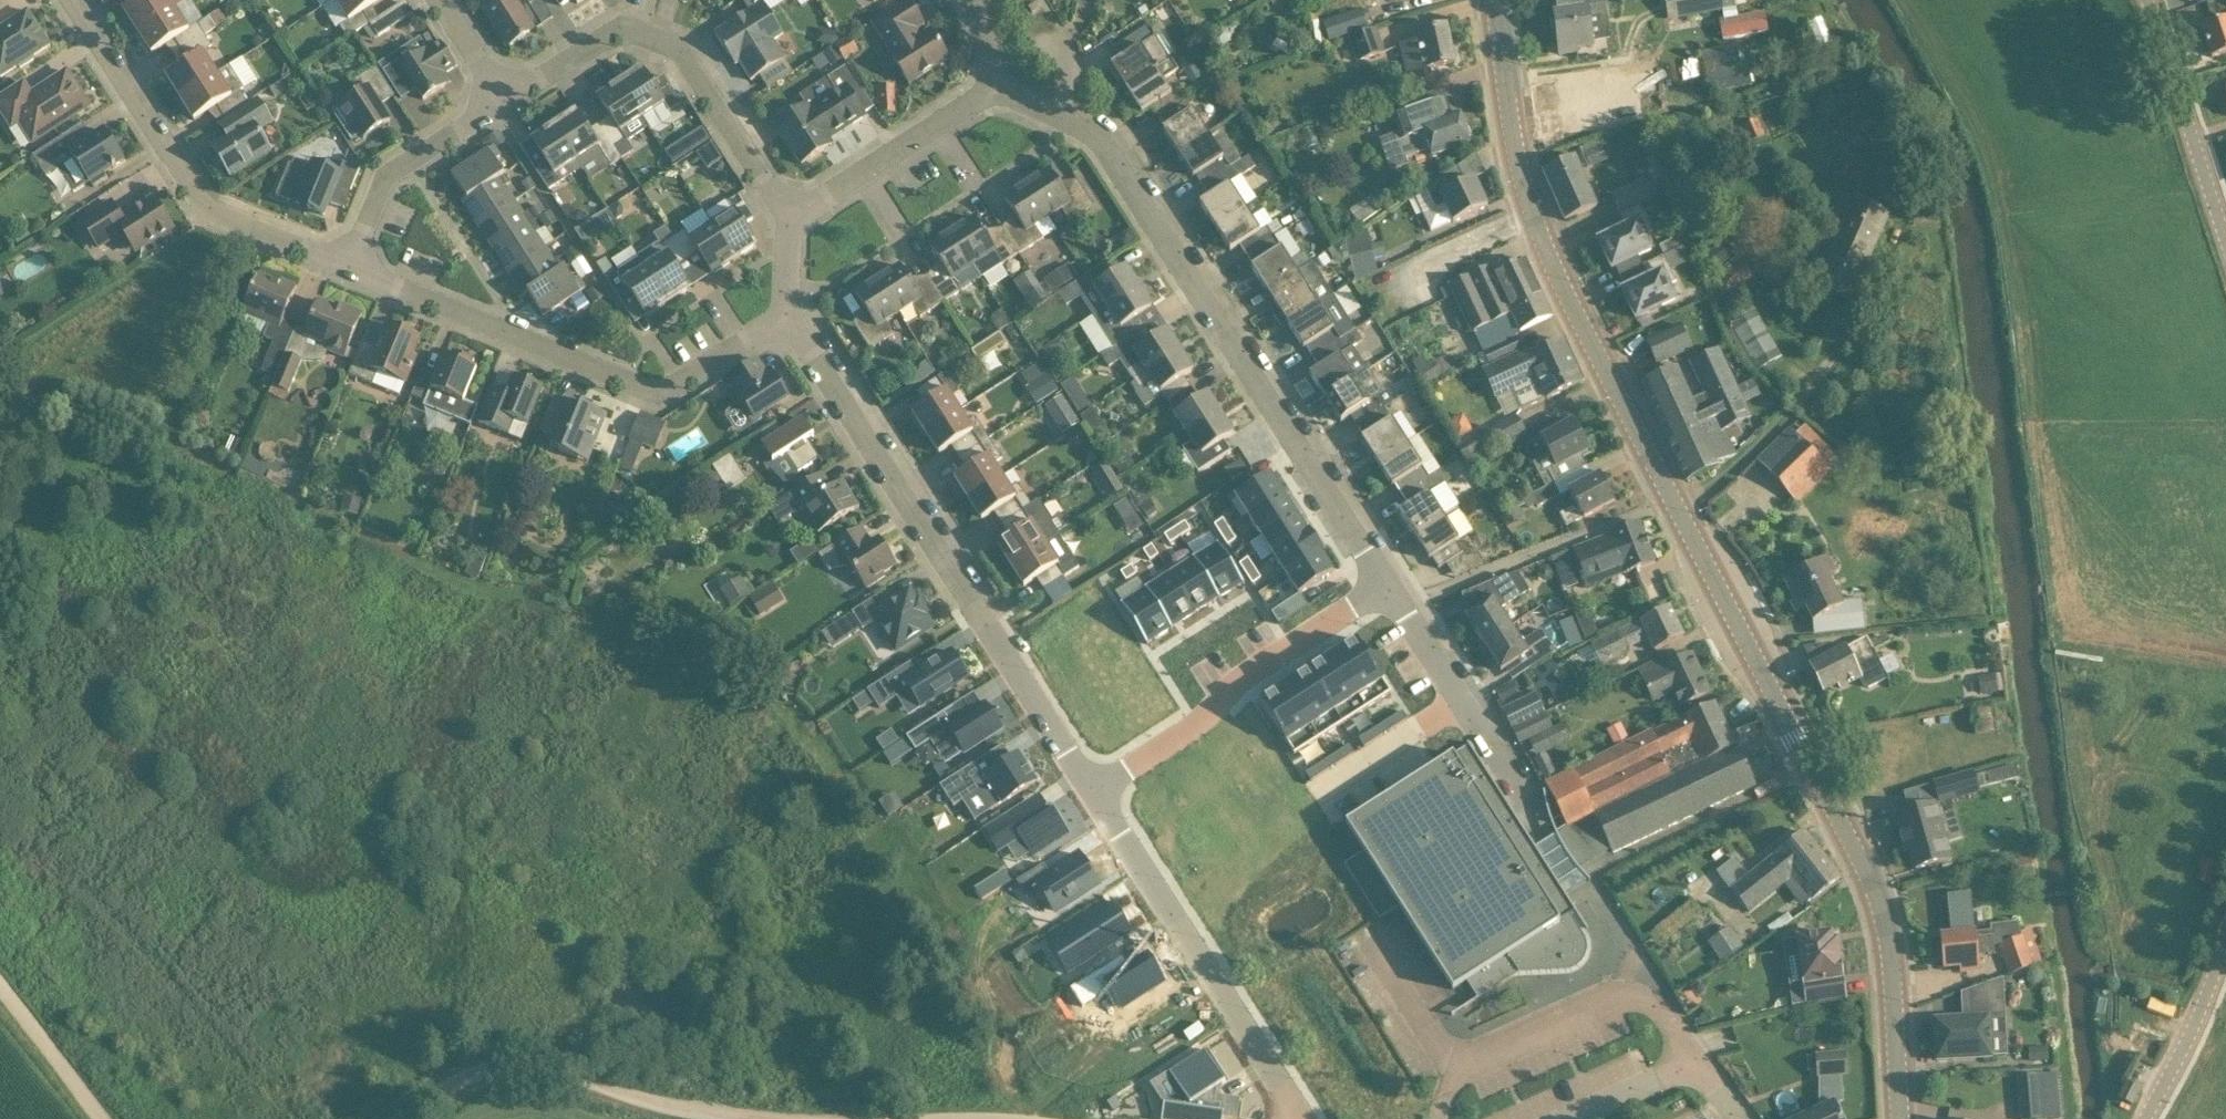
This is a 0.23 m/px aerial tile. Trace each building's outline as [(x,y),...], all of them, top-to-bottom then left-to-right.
[(170,0),(139,0),(124,10),(138,32),(175,8),(170,0)] [(194,25),(203,18),(190,0),(187,0),(179,6),(194,25)] [(370,24),(363,13),(383,0),(334,0),(349,22),(341,27),(349,38),(370,24)] [(483,9),(508,48),(543,26),(531,8),(542,1),(541,0),(495,0),(483,8),(483,9)] [(932,31),(926,35),(920,27),(924,25),(908,0),(871,24),(909,84),(949,59),(932,31)] [(1559,13),(1554,13),(1560,55),(1578,53),(1578,50),(1595,48),(1591,20),(1608,18),(1607,0),(1557,0),(1559,13)] [(1679,20),(1735,10),(1735,6),(1747,4),(1746,0),(1676,0),(1679,20)] [(729,55),(734,52),(752,81),(786,59),(775,41),(784,36),(764,2),(749,11),(715,33),(729,55)] [(190,30),(175,8),(138,32),(152,54),(171,42),(178,53),(205,36),(198,24),(190,30)] [(1311,24),(1312,31),(1314,31),(1320,30),(1317,9),(1310,10),(1306,10),(1309,24),(1311,24)] [(1369,29),(1362,9),(1323,23),(1330,42),(1369,29)] [(205,36),(217,28),(228,21),(221,10),(205,21),(198,25),(205,36)] [(393,10),(370,24),(379,38),(401,23),(393,10)] [(28,11),(0,29),(0,78),(8,73),(18,67),(20,69),(21,69),(35,59),(34,57),(50,46),(28,11)] [(2212,58),(2225,53),(2225,19),(2202,27),(2206,40),(2201,42),(2205,55),(2210,53),(2212,58)] [(1152,22),(1146,26),(1147,27),(1154,37),(1156,36),(1157,37),(1161,35),(1162,29),(1158,24),(1152,22)] [(1154,37),(1147,27),(1114,48),(1121,59),(1111,65),(1126,88),(1171,59),(1157,37),(1156,36),(1154,37)] [(1432,77),(1430,69),(1455,64),(1454,59),(1456,58),(1454,49),(1452,50),(1447,27),(1420,33),(1421,40),(1400,45),(1409,82),(1432,77)] [(1228,30),(1226,29),(1221,28),(1212,34),(1211,40),(1211,41),(1212,43),(1215,47),(1222,48),(1231,42),(1232,35),(1230,32),(1228,30)] [(1348,38),(1357,64),(1386,54),(1377,28),(1348,38)] [(819,29),(817,43),(832,45),(840,41),(840,40),(835,32),(819,29)] [(166,76),(180,98),(219,74),(218,73),(204,52),(213,46),(205,36),(178,53),(185,64),(166,76)] [(844,56),(858,49),(851,36),(837,43),(844,56)] [(457,67),(441,42),(402,67),(424,100),(445,86),(439,78),(457,67)] [(843,58),(835,45),(823,53),(831,66),(843,58)] [(1754,86),(1749,63),(1741,64),(1737,45),(1702,52),(1710,94),(1754,86)] [(1178,70),(1171,59),(1126,88),(1142,113),(1152,107),(1158,117),(1186,99),(1179,89),(1171,94),(1163,80),(1178,70)] [(213,109),(220,119),(248,102),(241,91),(245,89),(230,66),(218,73),(219,74),(180,98),(195,120),(213,109)] [(361,92),(340,105),(332,110),(344,129),(354,122),(364,138),(390,121),(380,106),(395,96),(376,67),(354,81),(361,92)] [(655,88),(642,69),(620,83),(643,118),(642,119),(648,128),(650,131),(672,116),(669,112),(681,105),(666,81),(655,88)] [(1595,94),(1566,98),(1571,129),(1621,122),(1616,91),(1651,86),(1648,69),(1592,77),(1595,94)] [(78,89),(67,72),(32,95),(24,84),(0,99),(0,108),(14,130),(20,126),(31,144),(86,109),(74,91),(78,89)] [(275,98),(288,90),(286,87),(289,85),(285,79),(270,89),(275,98)] [(611,117),(600,124),(620,155),(622,159),(634,151),(627,142),(648,128),(642,119),(643,118),(620,83),(616,86),(615,85),(600,95),(600,96),(598,97),(611,117)] [(828,139),(866,116),(846,85),(837,91),(835,88),(777,125),(802,165),(832,145),(828,139)] [(1163,129),(1178,153),(1208,134),(1193,110),(1203,104),(1196,94),(1186,100),(1186,99),(1158,117),(1165,127),(1163,129)] [(1389,95),(1377,99),(1382,115),(1394,111),(1389,95)] [(231,176),(272,150),(261,131),(274,123),(259,100),(248,107),(230,119),(238,132),(213,148),(219,156),(216,160),(221,168),(226,167),(231,176)] [(895,100),(881,100),(881,114),(896,114),(895,100)] [(1429,151),(1432,159),(1470,144),(1468,140),(1471,137),(1468,129),(1464,128),(1460,115),(1449,118),(1442,100),(1394,117),(1402,140),(1382,147),(1391,171),(1409,165),(1406,158),(1429,151)] [(589,131),(588,130),(576,112),(554,126),(577,161),(576,162),(581,170),(603,155),(611,166),(622,159),(620,155),(600,124),(589,131)] [(1697,114),(1695,114),(1693,114),(1692,114),(1690,115),(1688,116),(1687,118),(1686,119),(1685,121),(1685,123),(1685,125),(1685,126),(1685,128),(1686,130),(1687,131),(1689,133),(1690,134),(1692,135),(1694,135),(1696,135),(1697,135),(1699,135),(1701,134),(1703,133),(1704,131),(1705,130),(1706,128),(1706,126),(1706,124),(1706,122),(1706,121),(1705,119),(1704,117),(1702,116),(1701,115),(1699,114),(1697,114)] [(1742,126),(1749,144),(1766,137),(1759,119),(1742,126)] [(335,124),(321,131),(329,146),(343,139),(335,124)] [(549,190),(568,178),(571,176),(581,170),(576,162),(577,161),(554,126),(550,128),(549,128),(534,138),(535,139),(532,140),(545,159),(534,167),(549,190)] [(711,140),(704,128),(688,138),(696,150),(711,140)] [(116,166),(125,161),(105,131),(73,152),(64,137),(33,156),(47,177),(59,169),(74,192),(91,182),(94,188),(109,179),(105,173),(113,168),(113,169),(117,167),(116,166)] [(497,148),(505,143),(498,131),(490,137),(497,148)] [(1208,134),(1178,153),(1194,177),(1196,176),(1202,186),(1230,168),(1208,134)] [(489,137),(480,143),(485,150),(494,145),(489,137)] [(1590,166),(1609,159),(1601,139),(1582,145),(1590,166)] [(698,153),(708,169),(723,159),(713,143),(698,153)] [(452,174),(467,198),(505,174),(496,160),(501,157),(494,147),(452,174)] [(276,196),(296,204),(300,205),(301,202),(310,205),(308,209),(324,215),(331,197),(337,184),(351,190),(361,167),(357,165),(359,160),(349,150),(341,171),(312,159),(307,170),(305,169),(307,165),(294,160),(292,164),(290,163),(276,196)] [(1565,221),(1586,212),(1598,206),(1576,155),(1543,170),(1565,221)] [(1199,203),(1215,227),(1257,200),(1242,177),(1256,167),(1249,156),(1242,161),(1241,161),(1202,186),(1209,197),(1199,203)] [(1452,222),(1453,223),(1488,207),(1475,179),(1466,183),(1458,166),(1426,188),(1436,208),(1423,213),(1431,231),(1452,222)] [(1037,173),(1025,181),(1050,219),(1063,211),(1069,222),(1094,206),(1077,180),(1062,190),(1049,170),(1039,177),(1037,173)] [(1611,195),(1620,213),(1667,190),(1658,173),(1611,195)] [(478,225),(516,200),(506,186),(511,183),(505,174),(467,198),(462,201),(478,225)] [(1404,174),(1387,180),(1391,192),(1408,185),(1404,174)] [(536,187),(531,178),(521,184),(527,193),(536,187)] [(1018,218),(1002,228),(1019,254),(1043,239),(1036,228),(1050,219),(1025,181),(1013,188),(1015,192),(1005,199),(1018,218)] [(1832,212),(1845,218),(1825,265),(1816,285),(1851,300),(1860,279),(1889,213),(1841,192),(1832,212)] [(712,224),(735,260),(757,245),(744,226),(755,219),(740,195),(728,202),(734,211),(712,224)] [(115,197),(98,208),(81,219),(100,250),(124,235),(136,253),(174,229),(154,199),(127,217),(115,197)] [(1750,201),(1744,198),(1738,200),(1734,206),(1737,214),(1742,216),(1749,214),(1751,208),(1750,201)] [(478,225),(493,248),(535,221),(529,211),(525,214),(516,200),(478,225)] [(1257,200),(1215,227),(1231,251),(1240,244),(1248,255),(1275,238),(1268,227),(1272,224),(1257,200)] [(609,209),(617,220),(623,216),(624,209),(620,202),(609,209)] [(536,220),(546,214),(539,204),(530,210),(536,220)] [(1613,269),(1653,250),(1646,236),(1652,233),(1640,207),(1619,217),(1625,229),(1599,241),(1613,269)] [(608,209),(587,223),(576,231),(583,243),(584,245),(618,224),(608,209)] [(557,221),(551,211),(539,220),(545,229),(546,228),(557,221)] [(576,214),(569,219),(576,229),(587,222),(580,211),(576,214)] [(996,269),(1019,254),(1002,228),(987,237),(975,218),(965,225),(962,221),(951,229),(975,267),(982,278),(996,269)] [(508,272),(547,247),(537,232),(541,230),(535,221),(493,248),(508,272)] [(700,254),(701,255),(713,274),(715,272),(716,273),(731,263),(731,262),(735,260),(712,224),(690,238),(685,230),(674,238),(689,262),(700,254)] [(691,288),(679,270),(678,269),(689,262),(674,238),(667,227),(654,235),(659,243),(639,256),(669,302),(691,288)] [(975,267),(951,229),(938,236),(941,240),(931,246),(943,266),(928,275),(945,302),(968,287),(962,276),(975,267)] [(1732,233),(1714,248),(1703,257),(1715,272),(1744,248),(1732,233)] [(1275,238),(1248,255),(1254,265),(1251,267),(1266,291),(1311,262),(1305,253),(1291,262),(1275,238)] [(1342,256),(1349,253),(1346,241),(1334,248),(1338,255),(1342,256)] [(1371,241),(1351,246),(1350,246),(1357,281),(1377,271),(1372,245),(1371,241)] [(563,255),(570,265),(583,256),(576,246),(563,255)] [(524,296),(528,293),(567,268),(560,257),(556,260),(547,247),(508,272),(524,296)] [(598,264),(623,304),(634,297),(647,317),(649,315),(650,316),(665,306),(665,305),(669,302),(639,256),(638,256),(639,258),(615,273),(606,259),(598,264)] [(1738,256),(1706,282),(1716,307),(1754,277),(1738,256)] [(1636,319),(1656,309),(1677,300),(1671,285),(1676,282),(1664,257),(1643,267),(1649,279),(1623,291),(1636,319)] [(1512,314),(1520,332),(1552,317),(1526,260),(1495,275),(1490,266),(1448,286),(1471,333),(1512,314)] [(1288,325),(1318,306),(1333,296),(1311,262),(1266,291),(1279,311),(1275,313),(1282,325),(1287,322),(1288,325)] [(1048,297),(1083,274),(1076,263),(1071,266),(1070,264),(1044,281),(1045,282),(1040,285),(1048,297)] [(888,269),(876,276),(901,315),(914,307),(920,317),(945,302),(928,275),(913,285),(900,266),(890,272),(888,269)] [(1105,309),(1140,287),(1137,286),(1125,267),(1092,288),(1105,309)] [(586,289),(579,279),(576,281),(567,268),(528,293),(544,316),(586,289)] [(285,317),(289,308),(297,287),(282,281),(281,284),(259,275),(243,312),(270,324),(264,337),(274,342),(265,364),(279,370),(286,353),(296,328),(298,323),(285,317)] [(870,350),(889,338),(894,334),(887,323),(901,315),(876,276),(864,284),(866,288),(856,294),(869,314),(853,323),(870,350)] [(1067,304),(1090,290),(1083,279),(1060,293),(1067,304)] [(606,296),(599,285),(586,293),(594,305),(606,296)] [(1351,316),(1363,310),(1351,286),(1339,292),(1351,316)] [(1105,309),(1093,317),(1113,348),(1140,332),(1133,321),(1151,309),(1139,290),(1140,287),(1105,309)] [(1355,330),(1348,319),(1333,296),(1318,306),(1288,325),(1304,349),(1306,347),(1313,357),(1355,330)] [(326,351),(354,363),(358,352),(348,348),(362,314),(346,307),(344,311),(320,301),(307,333),(305,337),(328,347),(326,351)] [(1757,372),(1782,358),(1752,304),(1727,318),(1733,329),(1728,332),(1750,370),(1754,367),(1757,372)] [(363,342),(358,352),(354,363),(349,375),(372,384),(377,371),(406,383),(417,356),(413,355),(420,338),(419,337),(418,338),(404,333),(405,331),(388,324),(378,348),(363,342)] [(1647,340),(1658,365),(1691,351),(1680,326),(1647,340)] [(305,337),(307,333),(296,328),(286,353),(296,358),(305,337)] [(1121,360),(1134,380),(1180,350),(1178,349),(1165,330),(1147,342),(1140,332),(1113,348),(1102,356),(1110,367),(1121,360)] [(1355,330),(1313,357),(1320,368),(1310,374),(1325,398),(1355,378),(1369,370),(1354,347),(1362,342),(1355,330)] [(1008,342),(1001,331),(986,341),(993,352),(1008,342)] [(1822,341),(1815,337),(1808,348),(1816,352),(1822,341)] [(1511,394),(1519,411),(1544,399),(1545,402),(1584,383),(1575,365),(1564,341),(1528,356),(1526,350),(1523,351),(1517,338),(1483,352),(1490,366),(1481,371),(1496,401),(1511,394)] [(1061,344),(1058,339),(1037,353),(1046,366),(1066,360),(1061,344)] [(851,353),(858,364),(867,358),(860,347),(851,353)] [(1678,368),(1663,375),(1643,384),(1665,434),(1714,411),(1712,407),(1721,403),(1718,396),(1736,387),(1719,348),(1688,363),(1704,396),(1693,401),(1678,368)] [(1164,394),(1169,402),(1192,388),(1185,377),(1192,372),(1180,353),(1180,350),(1134,380),(1136,383),(1131,385),(1145,407),(1164,394)] [(477,407),(464,402),(477,369),(472,367),(475,360),(453,351),(450,358),(445,356),(437,375),(423,369),(412,396),(427,402),(425,406),(470,425),(477,407)] [(296,358),(286,353),(279,370),(272,386),(289,393),(303,360),(296,358)] [(1443,376),(1435,362),(1428,366),(1423,356),(1412,362),(1418,372),(1415,373),(1422,386),(1443,376)] [(762,420),(759,416),(789,397),(775,376),(769,379),(757,359),(729,378),(743,400),(741,404),(741,405),(741,407),(741,409),(748,420),(751,424),(753,425),(755,425),(757,424),(760,422),(762,420)] [(926,432),(961,410),(953,397),(959,393),(947,372),(917,391),(925,403),(912,411),(926,432)] [(506,397),(491,391),(478,422),(509,435),(515,420),(528,426),(544,389),(515,377),(506,397)] [(908,390),(917,384),(912,377),(903,383),(908,390)] [(1034,388),(1042,400),(1057,391),(1049,378),(1034,388)] [(1351,416),(1357,426),(1385,408),(1393,403),(1395,402),(1386,389),(1370,400),(1355,378),(1325,398),(1341,422),(1351,416)] [(1754,379),(1739,385),(1745,401),(1760,395),(1754,379)] [(1687,481),(1689,480),(1721,466),(1720,463),(1734,456),(1723,431),(1750,418),(1736,387),(1718,396),(1721,403),(1712,407),(1714,411),(1665,434),(1687,481)] [(1173,415),(1187,435),(1221,413),(1218,413),(1206,394),(1198,398),(1192,388),(1169,402),(1176,413),(1173,415)] [(1091,404),(1082,392),(1072,399),(1080,411),(1091,404)] [(1055,420),(1071,410),(1063,396),(1046,406),(1055,420)] [(587,411),(555,398),(541,432),(554,437),(550,447),(580,459),(585,446),(593,450),(608,415),(589,407),(587,411)] [(1361,438),(1377,462),(1407,442),(1385,408),(1357,426),(1364,437),(1361,438)] [(959,458),(988,439),(976,418),(969,423),(961,410),(926,432),(940,453),(952,446),(959,458)] [(630,439),(644,444),(653,417),(641,412),(630,439)] [(1220,416),(1221,413),(1187,435),(1192,443),(1183,449),(1199,472),(1232,451),(1225,441),(1233,435),(1220,416)] [(1469,468),(1527,434),(1516,415),(1488,432),(1484,426),(1455,444),(1469,468)] [(809,440),(814,436),(803,419),(784,431),(779,422),(762,433),(767,441),(762,445),(774,462),(787,454),(799,473),(821,458),(809,440)] [(1533,464),(1546,488),(1567,478),(1587,467),(1580,455),(1588,451),(1581,437),(1583,433),(1580,426),(1575,426),(1573,423),(1566,427),(1541,440),(1550,455),(1533,464)] [(1790,429),(1757,461),(1768,472),(1797,504),(1813,489),(1831,471),(1790,429)] [(1100,445),(1109,439),(1103,430),(1094,436),(1100,445)] [(247,441),(238,437),(230,456),(239,460),(247,441)] [(968,499),(1003,476),(995,463),(1001,459),(988,439),(959,458),(967,469),(955,477),(968,499)] [(1407,442),(1377,462),(1392,486),(1395,485),(1402,495),(1429,477),(1407,443),(1407,442)] [(1086,452),(1084,458),(1088,463),(1094,464),(1099,461),(1100,455),(1097,449),(1091,448),(1086,452)] [(721,480),(740,468),(731,454),(712,466),(721,480)] [(1134,464),(1127,454),(1113,463),(1120,473),(1134,464)] [(632,472),(637,460),(624,455),(620,467),(632,472)] [(395,469),(399,459),(392,456),(388,467),(395,469)] [(1887,473),(1887,471),(1889,459),(1889,458),(1873,456),(1871,471),(1887,473)] [(1115,475),(1106,460),(1092,469),(1101,484),(1115,475)] [(1919,461),(1905,460),(1904,473),(1918,474),(1919,461)] [(1398,512),(1414,536),(1444,516),(1429,494),(1452,479),(1445,468),(1441,470),(1436,473),(1402,495),(1409,505),(1398,512)] [(791,492),(818,533),(859,507),(843,481),(827,491),(818,477),(823,474),(822,473),(804,485),(791,492)] [(1236,496),(1249,517),(1283,494),(1270,474),(1236,496)] [(1546,488),(1531,496),(1537,505),(1537,507),(1560,496),(1560,497),(1569,492),(1576,505),(1560,514),(1566,527),(1583,518),(1584,519),(1615,502),(1600,475),(1572,489),(1567,478),(1546,488)] [(1002,524),(1031,505),(1019,484),(1011,489),(1003,476),(968,499),(982,520),(994,512),(1002,524)] [(1249,517),(1261,536),(1296,514),(1283,494),(1249,517)] [(358,515),(363,500),(346,495),(341,510),(358,515)] [(1537,505),(1531,496),(1523,500),(1528,510),(1537,505)] [(1114,507),(1122,519),(1134,511),(1126,499),(1114,507)] [(1150,499),(1140,506),(1149,518),(1158,511),(1150,499)] [(997,544),(1011,565),(1046,543),(1059,534),(1051,522),(1053,520),(1041,501),(1038,502),(1038,501),(1031,505),(1002,524),(1009,536),(997,544)] [(1432,558),(1439,569),(1474,546),(1467,536),(1472,532),(1458,509),(1445,517),(1444,516),(1414,536),(1429,560),(1432,558)] [(1296,514),(1261,536),(1273,555),(1309,533),(1308,532),(1307,532),(1296,514)] [(1215,524),(1221,534),(1230,529),(1223,519),(1215,524)] [(1655,562),(1640,523),(1610,534),(1611,536),(1573,549),(1587,588),(1655,562)] [(1176,530),(1182,538),(1192,532),(1186,524),(1176,530)] [(856,573),(866,589),(886,577),(884,574),(897,565),(880,538),(872,543),(861,527),(832,545),(852,575),(856,573)] [(1236,539),(1230,529),(1221,534),(1228,544),(1236,539)] [(1166,537),(1171,545),(1181,538),(1176,530),(1166,537)] [(1309,533),(1273,555),(1286,575),(1321,552),(1309,533)] [(811,539),(790,553),(799,566),(819,552),(811,539)] [(1192,555),(1219,597),(1220,596),(1219,595),(1242,581),(1243,582),(1244,581),(1217,539),(1216,540),(1217,541),(1194,556),(1193,555),(1192,555)] [(1044,590),(1063,578),(1079,568),(1066,547),(1054,555),(1046,543),(1011,565),(1024,586),(1037,578),(1044,590)] [(1158,555),(1152,546),(1144,551),(1150,560),(1158,555)] [(475,551),(469,566),(482,571),(488,556),(475,551)] [(1322,553),(1321,552),(1286,575),(1299,595),(1300,595),(1334,573),(1321,553),(1322,553)] [(1563,590),(1579,585),(1567,553),(1552,558),(1563,590)] [(1169,571),(1195,611),(1218,596),(1219,597),(1192,555),(1192,557),(1169,571)] [(1240,563),(1246,573),(1255,568),(1248,558),(1240,563)] [(1865,631),(1861,599),(1841,600),(1820,560),(1785,579),(1796,600),(1792,602),(1792,603),(1798,600),(1803,609),(1807,607),(1815,621),(1835,610),(1838,634),(1865,631)] [(1137,574),(1132,566),(1121,572),(1126,581),(1137,574)] [(1261,578),(1255,568),(1246,573),(1253,583),(1261,578)] [(1145,585),(1145,586),(1171,627),(1172,627),(1171,626),(1195,611),(1169,571),(1146,586),(1145,585)] [(1483,643),(1511,625),(1500,609),(1517,598),(1529,590),(1518,571),(1482,586),(1490,599),(1465,615),(1483,643)] [(743,577),(723,587),(732,603),(751,592),(743,577)] [(1171,628),(1171,627),(1145,586),(1144,586),(1145,587),(1122,602),(1121,601),(1120,601),(1147,643),(1148,643),(1147,641),(1170,627),(1171,628)] [(1276,598),(1269,588),(1261,593),(1267,603),(1276,598)] [(761,616),(777,606),(767,589),(751,599),(761,616)] [(894,652),(914,639),(933,627),(926,616),(928,614),(919,600),(917,602),(909,591),(884,607),(877,596),(852,612),(863,629),(874,622),(894,652)] [(1299,595),(1272,612),(1279,624),(1307,606),(1300,595),(1299,595)] [(1669,608),(1649,617),(1640,622),(1639,621),(1591,645),(1602,666),(1628,653),(1627,651),(1648,640),(1654,652),(1683,638),(1669,608)] [(850,616),(840,622),(850,637),(860,630),(850,616)] [(1511,625),(1483,643),(1501,672),(1521,659),(1528,670),(1556,652),(1542,630),(1522,643),(1511,625)] [(1840,689),(1860,679),(1864,687),(1870,689),(1888,680),(1867,638),(1830,657),(1811,667),(1823,692),(1838,685),(1840,689)] [(1331,656),(1365,710),(1390,694),(1355,640),(1331,656)] [(935,661),(933,662),(935,664),(929,667),(928,665),(926,666),(928,668),(921,673),(914,661),(868,690),(875,702),(879,709),(908,691),(919,708),(967,678),(951,653),(936,663),(935,661)] [(1672,694),(1679,708),(1710,693),(1692,655),(1668,667),(1663,657),(1637,670),(1654,703),(1672,694)] [(1365,710),(1331,656),(1307,671),(1342,725),(1365,710)] [(1307,671),(1284,686),(1318,740),(1342,725),(1307,671)] [(1981,696),(1999,693),(1997,676),(1979,678),(1981,696)] [(1318,740),(1284,686),(1259,702),(1294,756),(1318,740)] [(1510,697),(1505,688),(1496,692),(1501,702),(1510,697)] [(860,712),(875,702),(868,690),(853,701),(860,712)] [(1512,728),(1528,721),(1545,713),(1536,694),(1503,710),(1512,728)] [(1594,814),(1612,849),(1614,853),(1729,799),(1755,787),(1754,785),(1737,749),(1736,747),(1715,703),(1695,712),(1548,785),(1568,825),(1569,827),(1594,814)] [(952,708),(906,737),(915,752),(943,734),(958,757),(1001,730),(985,705),(961,721),(952,708)] [(1392,719),(1397,727),(1408,720),(1403,712),(1392,719)] [(1520,743),(1528,740),(1552,728),(1545,714),(1513,729),(1520,743)] [(1386,734),(1397,727),(1392,719),(1381,726),(1386,734)] [(1386,734),(1381,726),(1370,732),(1375,741),(1386,734)] [(1631,743),(1623,727),(1609,735),(1617,750),(1631,743)] [(1375,741),(1370,732),(1359,740),(1364,748),(1375,741)] [(913,752),(905,740),(884,754),(892,766),(913,752)] [(1535,847),(1469,743),(1467,744),(1468,746),(1453,756),(1453,755),(1346,824),(1365,852),(1345,865),(1380,920),(1400,907),(1453,990),(1467,981),(1478,998),(1464,1007),(1465,1008),(1520,973),(1567,971),(1571,970),(1578,967),(1583,962),(1586,958),(1587,951),(1587,943),(1585,939),(1570,916),(1576,912),(1566,896),(1590,881),(1580,869),(1612,849),(1594,814),(1569,827),(1568,825),(1557,833),(1556,832),(1555,832),(1555,833),(1535,847)] [(978,792),(991,811),(1036,782),(1018,755),(1011,759),(1002,746),(941,786),(954,807),(964,801),(978,792)] [(1338,753),(1343,761),(1354,754),(1349,746),(1338,753)] [(1544,779),(1557,773),(1548,752),(1534,758),(1544,779)] [(1327,760),(1332,768),(1343,761),(1338,753),(1327,760)] [(1332,768),(1327,760),(1316,767),(1322,775),(1332,768)] [(2016,766),(1976,775),(1979,788),(2019,778),(2016,766)] [(1311,782),(1322,775),(1316,767),(1305,774),(1311,782)] [(1970,774),(1931,784),(1936,803),(1975,793),(1970,774)] [(1041,810),(1034,798),(989,826),(1004,849),(1026,835),(1037,853),(1074,829),(1056,800),(1041,810)] [(1934,804),(1896,815),(1906,850),(1910,848),(1916,869),(1950,860),(1934,804)] [(1760,925),(1794,898),(1802,908),(1813,899),(1813,900),(1840,878),(1805,832),(1749,876),(1734,858),(1715,872),(1731,890),(1760,925)] [(1102,886),(1080,851),(1049,871),(1044,864),(1017,882),(1027,898),(1039,891),(1055,916),(1102,886)] [(2200,870),(2215,875),(2219,865),(2201,857),(2196,868),(2200,870)] [(982,901),(1012,881),(1005,870),(975,890),(982,901)] [(1961,966),(1961,972),(1979,970),(1978,957),(1996,955),(1994,937),(1976,938),(1976,933),(1972,934),(1969,910),(1973,910),(1971,893),(1947,896),(1951,935),(1941,936),(1944,968),(1961,966)] [(1131,935),(1111,903),(1058,937),(1078,968),(1131,935)] [(1708,940),(1722,961),(1745,946),(1732,925),(1708,940)] [(2031,929),(2019,933),(2021,938),(2001,945),(2011,975),(2043,964),(2031,929)] [(1841,980),(1838,959),(1841,958),(1841,955),(1840,944),(1839,943),(1838,942),(1836,942),(1832,943),(1830,935),(1783,942),(1786,960),(1800,957),(1809,1005),(1839,1000),(1836,981),(1841,980)] [(1019,964),(1029,957),(1022,947),(1012,954),(1019,964)] [(1130,968),(1122,956),(1071,989),(1083,1008),(1110,991),(1122,1009),(1164,982),(1153,965),(1151,967),(1145,959),(1130,968)] [(1970,1017),(1934,1019),(1936,1061),(1992,1058),(1989,1017),(2005,1017),(2003,979),(1969,990),(1970,1017)] [(2030,1063),(2033,1063),(2048,1062),(2048,1061),(2048,1047),(2029,1048),(2030,1063)] [(1188,1101),(1182,1106),(1165,1103),(1162,1118),(1224,1118),(1225,1112),(1221,1111),(1222,1104),(1217,1103),(1219,1087),(1226,1082),(1205,1050),(1170,1073),(1188,1101)] [(1827,1076),(1848,1074),(1847,1054),(1816,1057),(1817,1076),(1827,1076)] [(1817,1071),(1815,1056),(1807,1057),(1808,1072),(1817,1071)] [(2047,1090),(2046,1074),(2019,1076),(2023,1118),(2050,1118),(2047,1090)] [(2132,1105),(2134,1101),(2139,1090),(2127,1084),(2120,1099),(2132,1105)] [(1120,1106),(1114,1097),(1106,1102),(1112,1111),(1120,1106)] [(1243,1117),(1243,1097),(1233,1097),(1233,1117),(1243,1117)] [(1833,1099),(1790,1118),(1842,1118),(1833,1099)]
